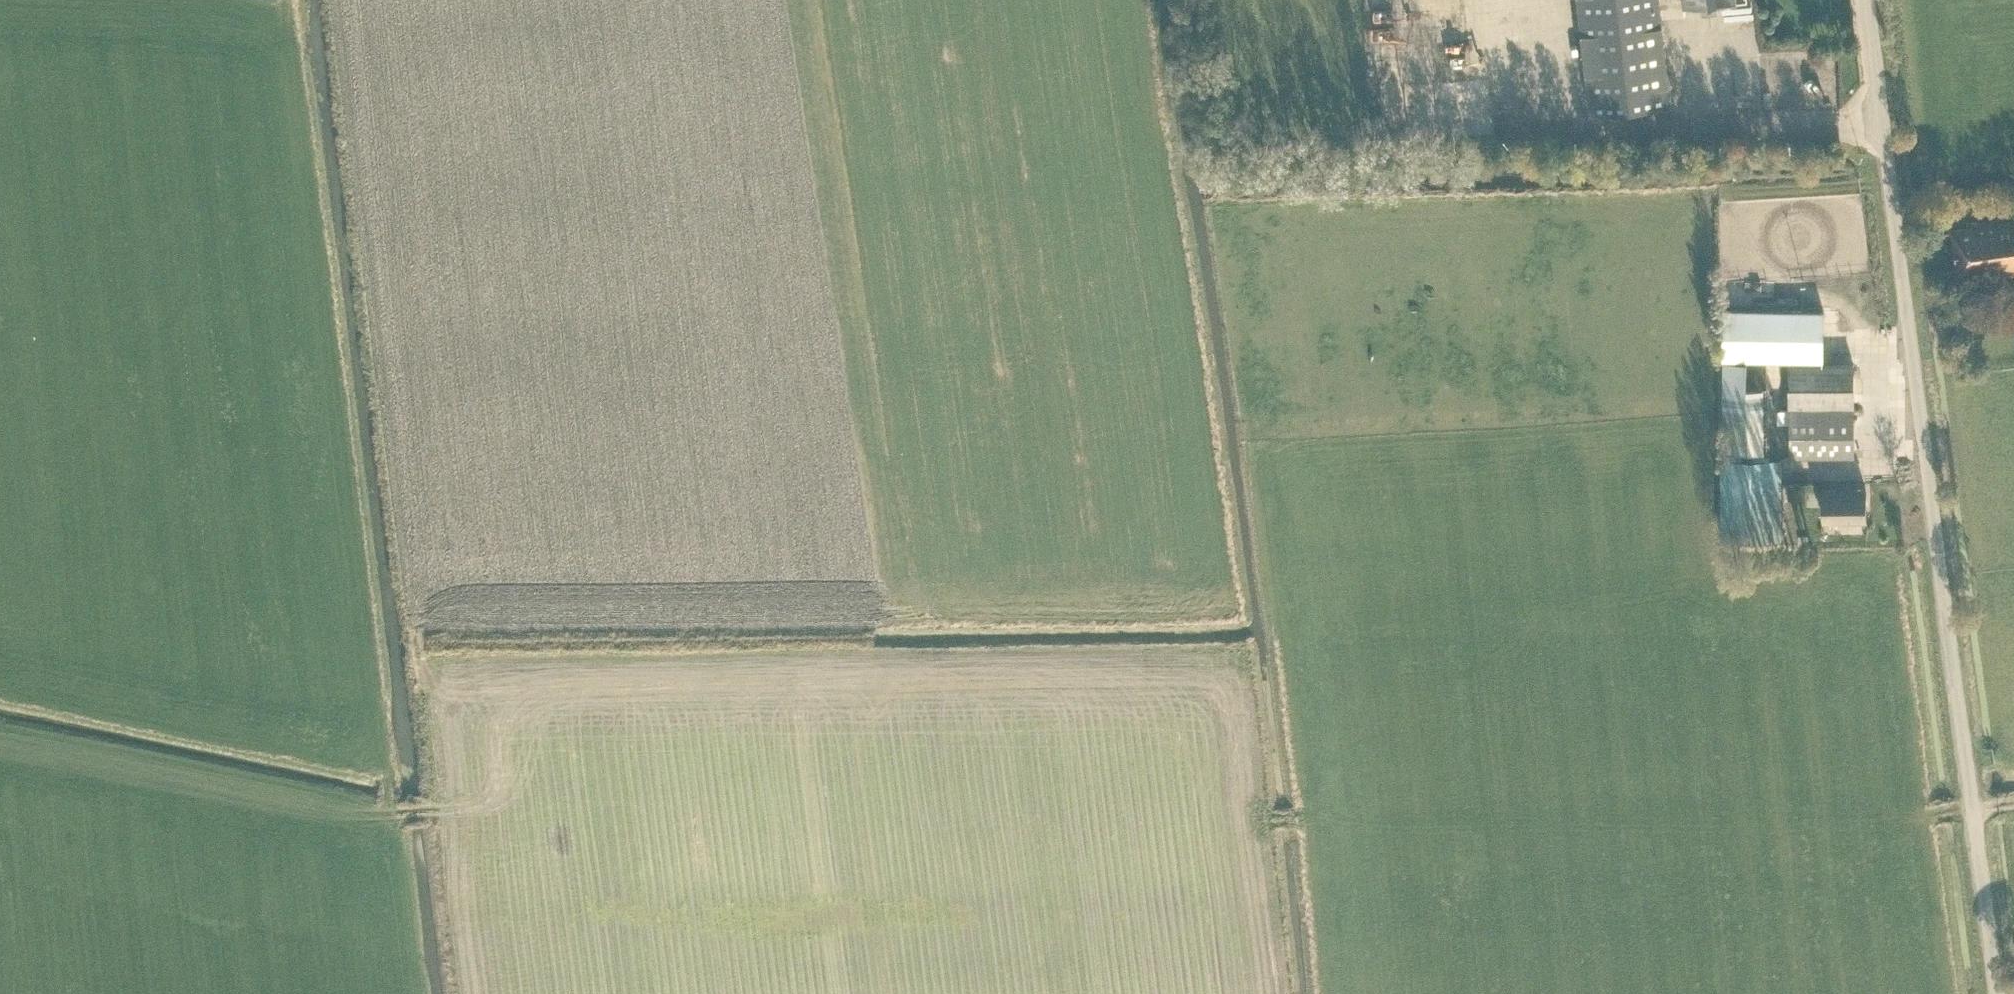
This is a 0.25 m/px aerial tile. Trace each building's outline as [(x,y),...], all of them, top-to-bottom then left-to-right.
[(1671,104),(1659,0),(1579,0),(1591,112),(1671,104)] [(1717,2),(1733,0),(1683,0),(1684,5),(1701,3),(1702,13),(1718,11),(1717,2)] [(1967,221),(1967,224),(1950,227),(1957,277),(1983,274),(1984,277),(2013,274),(2013,215),(1967,221)] [(1723,357),(1823,359),(1824,311),(1723,309),(1723,357)] [(1854,454),(1853,363),(1852,363),(1790,363),(1790,455),(1854,454)] [(1866,484),(1820,484),(1820,520),(1866,520),(1866,484)] [(1782,499),(1725,500),(1726,539),(1782,538),(1782,499)]
